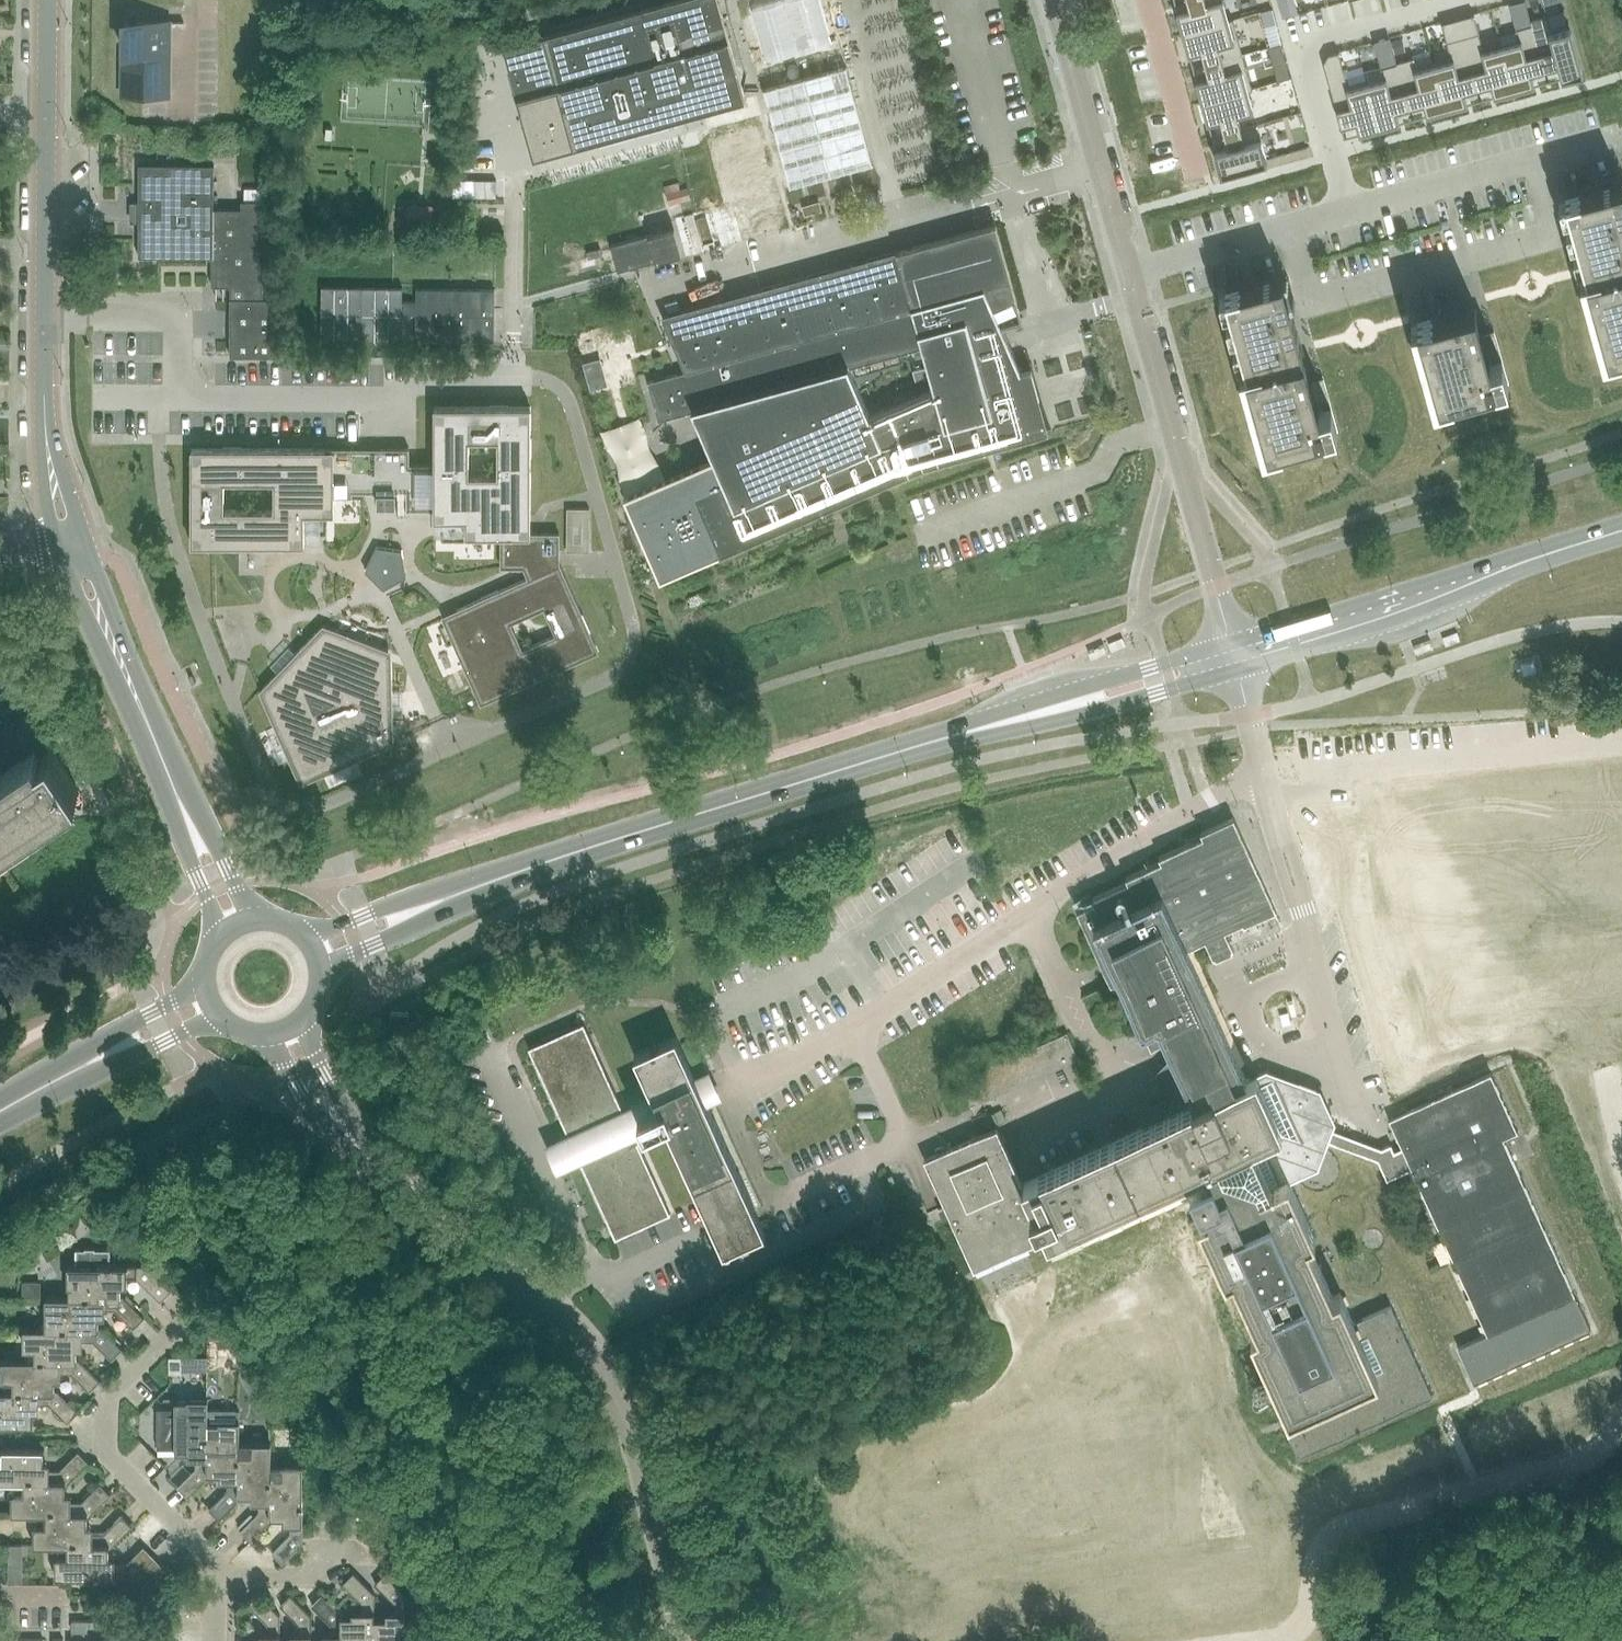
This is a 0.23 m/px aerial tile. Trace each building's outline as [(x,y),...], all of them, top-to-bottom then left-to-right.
[(504,48),(518,99),(523,97),(540,156),(573,147),(680,117),(745,100),(718,0),(677,0),(644,9),(543,37),(504,48)] [(1177,12),(1183,32),(1228,20),(1227,19),(1222,0),(1187,0),(1189,8),(1177,12)] [(1473,14),(1457,18),(1477,88),(1490,84),(1494,96),(1514,90),(1501,45),(1484,50),(1473,14)] [(1546,14),(1529,19),(1531,24),(1531,23),(1544,69),(1558,65),(1561,77),(1582,71),(1568,21),(1550,27),(1546,14)] [(1228,20),(1183,32),(1188,53),(1200,50),(1204,64),(1242,53),(1233,17),(1227,19),(1228,20)] [(1450,54),(1432,59),(1446,109),(1466,104),(1463,92),(1477,88),(1457,18),(1441,23),(1450,54)] [(166,21),(122,21),(122,93),(165,94),(166,21)] [(1519,41),(1501,45),(1514,90),(1534,85),(1530,73),(1544,69),(1531,23),(1531,24),(1515,28),(1519,41)] [(313,38),(328,37),(327,26),(312,27),(313,38)] [(1328,54),(1323,62),(1340,126),(1355,121),(1359,133),(1378,128),(1366,83),(1367,83),(1366,78),(1347,83),(1338,51),(1328,54)] [(1208,77),(1196,81),(1202,102),(1247,89),(1247,90),(1252,89),(1242,53),(1204,64),(1208,77)] [(1412,56),(1395,61),(1396,63),(1397,62),(1409,107),(1423,103),(1426,115),(1446,109),(1432,59),(1415,64),(1412,56)] [(1367,83),(1366,83),(1378,128),(1398,122),(1395,110),(1409,107),(1397,62),(1396,63),(1381,67),(1384,78),(1367,83)] [(763,88),(789,185),(872,162),(845,65),(763,88)] [(1247,89),(1202,102),(1208,122),(1220,119),(1223,133),(1241,128),(1241,127),(1237,114),(1253,110),(1247,90),(1247,89)] [(1227,147),(1215,150),(1221,172),(1266,159),(1256,123),(1241,127),(1241,128),(1223,133),(1227,147)] [(278,356),(279,298),(262,298),(263,286),(266,286),(266,201),(242,201),(242,209),(213,209),(214,164),(139,164),(138,256),(212,257),(212,286),(230,286),(230,356),(278,356)] [(471,184),(471,201),(491,201),(491,184),(471,184)] [(1565,198),(1608,353),(1621,349),(1621,214),(1614,184),(1565,198)] [(775,204),(734,216),(740,238),(781,226),(775,204)] [(684,371),(646,381),(657,420),(691,410),(712,457),(623,495),(660,579),(750,539),(749,539),(923,463),(1047,428),(1038,397),(1031,368),(1021,372),(1002,327),(1021,318),(995,223),(898,250),(897,249),(661,314),(684,371)] [(681,253),(674,227),(610,245),(617,270),(681,253)] [(1274,279),(1225,292),(1268,447),(1337,428),(1331,407),(1324,409),(1319,394),(1307,397),(1274,279)] [(402,301),(402,288),(324,287),(323,339),(402,340),(402,314),(402,301)] [(494,341),(494,289),(415,288),(415,301),(402,301),(402,314),(415,314),(415,340),(494,341)] [(1466,307),(1417,321),(1439,400),(1508,380),(1502,360),(1495,362),(1490,346),(1478,350),(1466,307)] [(371,448),(191,448),(191,545),(213,545),(304,545),(304,513),(334,513),(334,497),(352,497),(352,492),(376,492),(376,506),(398,506),(398,492),(407,492),(407,510),(434,510),(434,520),(465,520),(465,536),(500,536),(500,568),(523,568),(527,578),(441,616),(480,704),(599,652),(559,563),(559,533),(530,533),(530,406),(434,406),(434,464),(409,464),(409,448),(371,448)] [(323,624),(259,691),(300,784),(393,743),(391,651),(323,624)] [(63,800),(78,789),(45,741),(0,771),(0,842),(63,800)] [(1233,951),(1224,931),(1242,923),(1243,926),(1276,911),(1233,817),(1200,832),(1202,836),(1158,856),(1160,861),(1125,877),(1127,881),(1092,897),(1094,901),(1077,909),(1110,984),(1119,980),(1151,1049),(1166,1041),(1194,1102),(1022,1180),(997,1126),(925,1159),(975,1269),(1048,1236),(1049,1238),(1176,1180),(1175,1179),(1282,1130),(1259,1081),(1251,1084),(1248,1077),(1246,1078),(1187,948),(1205,940),(1214,960),(1233,951)] [(993,895),(999,913),(1010,910),(1004,891),(993,895)] [(623,1110),(589,1036),(583,1022),(528,1047),(568,1135),(556,1141),(561,1153),(567,1165),(579,1159),(615,1238),(670,1213),(638,1142),(668,1129),(723,1251),(764,1232),(759,1222),(704,1101),(704,1100),(702,1094),(699,1089),(693,1075),(675,1036),(634,1054),(653,1097),(623,1110)] [(970,1107),(1078,1058),(1066,1032),(958,1081),(970,1107)] [(704,1069),(693,1075),(699,1089),(702,1094),(704,1100),(704,1101),(716,1096),(713,1089),(704,1069)] [(1474,1382),(1590,1329),(1503,1137),(1517,1131),(1490,1071),(1388,1118),(1401,1147),(1393,1151),(1390,1144),(1385,1146),(1381,1148),(1328,1128),(1331,1121),(1322,1101),(1311,1097),(1312,1096),(1312,1095),(1311,1093),(1311,1092),(1310,1090),(1309,1089),(1308,1088),(1307,1087),(1306,1087),(1304,1087),(1302,1087),(1301,1087),(1299,1088),(1298,1088),(1298,1089),(1297,1090),(1296,1091),(1291,1090),(1293,1083),(1271,1075),(1259,1081),(1282,1130),(1175,1179),(1176,1180),(1204,1167),(1205,1168),(1203,1175),(1203,1177),(1191,1183),(1202,1207),(1203,1206),(1207,1215),(1200,1218),(1227,1278),(1234,1275),(1259,1330),(1251,1333),(1293,1425),(1287,1428),(1299,1456),(1433,1396),(1391,1304),(1354,1321),(1341,1292),(1334,1295),(1309,1240),(1316,1237),(1289,1179),(1308,1170),(1306,1167),(1317,1162),(1325,1138),(1378,1158),(1387,1177),(1411,1167),(1487,1333),(1458,1346),(1474,1382)] [(145,1266),(109,1266),(109,1248),(95,1248),(95,1246),(83,1246),(83,1248),(76,1248),(76,1266),(66,1266),(66,1286),(70,1286),(69,1297),(69,1298),(120,1298),(120,1297),(120,1285),(123,1281),(123,1278),(136,1278),(159,1300),(169,1290),(145,1266)] [(98,1329),(98,1328),(98,1316),(101,1312),(102,1309),(115,1309),(133,1328),(143,1317),(123,1297),(120,1297),(120,1298),(69,1298),(69,1297),(44,1297),(44,1318),(47,1318),(47,1328),(47,1329),(98,1329)] [(77,1361),(77,1359),(77,1348),(81,1344),(81,1341),(93,1341),(111,1359),(122,1349),(101,1328),(98,1328),(98,1329),(47,1329),(47,1328),(22,1328),(22,1349),(26,1349),(25,1360),(34,1360),(77,1361)] [(54,1392),(54,1391),(54,1379),(58,1375),(58,1372),(71,1372),(89,1391),(100,1380),(80,1359),(77,1359),(77,1361),(34,1360),(25,1360),(1,1360),(0,1381),(4,1381),(4,1391),(4,1392),(54,1392)] [(78,1412),(57,1391),(54,1391),(54,1392),(4,1392),(4,1391),(0,1391),(0,1424),(32,1424),(32,1422),(32,1410),(35,1407),(35,1403),(48,1403),(66,1423),(78,1412)] [(157,1408),(157,1448),(174,1448),(174,1452),(176,1452),(188,1452),(191,1455),(194,1455),(194,1467),(176,1486),(187,1497),(208,1476),(208,1473),(207,1473),(207,1423),(207,1409),(207,1398),(205,1398),(205,1400),(174,1400),(174,1408),(157,1408)] [(207,1423),(207,1473),(208,1473),(220,1473),(223,1476),(227,1476),(227,1489),(208,1508),(219,1518),(239,1498),(239,1495),(238,1495),(239,1454),(239,1445),(239,1420),(239,1409),(207,1409),(207,1423)] [(239,1454),(238,1495),(239,1495),(251,1495),(255,1498),(258,1498),(258,1511),(239,1529),(250,1540),(271,1519),(271,1517),(270,1517),(271,1476),(271,1467),(271,1442),(250,1442),(250,1445),(239,1445),(239,1454)] [(64,1484),(67,1484),(88,1462),(77,1452),(59,1470),(46,1470),(46,1467),(43,1464),(43,1451),(44,1451),(44,1449),(1,1449),(0,1449),(0,1482),(14,1482),(64,1482),(64,1484)] [(271,1476),(270,1517),(271,1517),(283,1517),(286,1521),(290,1521),(290,1533),(272,1551),(283,1562),(302,1543),(302,1464),(281,1464),(281,1467),(271,1467),(271,1476)] [(64,1495),(64,1484),(64,1482),(14,1482),(15,1482),(15,1493),(11,1493),(11,1514),(36,1514),(36,1513),(86,1513),(86,1515),(89,1515),(110,1494),(99,1484),(81,1502),(67,1502),(67,1499),(64,1495)] [(1210,1499),(1171,1522),(1183,1542),(1221,1520),(1210,1499)] [(86,1527),(86,1515),(86,1513),(36,1513),(36,1514),(37,1514),(37,1525),(33,1525),(33,1546),(58,1546),(58,1545),(108,1546),(108,1547),(111,1547),(132,1526),(121,1515),(103,1534),(89,1534),(89,1530),(86,1527)] [(108,1559),(108,1547),(108,1546),(58,1545),(58,1546),(58,1557),(55,1557),(55,1577),(134,1577),(143,1587),(163,1567),(143,1547),(124,1566),(111,1566),(111,1562),(108,1559)] [(341,1617),(341,1640),(373,1640),(373,1617),(374,1618),(374,1593),(353,1572),(343,1583),(361,1601),(361,1614),(358,1614),(355,1618),(343,1617),(341,1617)] [(373,1617),(373,1640),(405,1640),(405,1592),(385,1572),(374,1583),(393,1602),(393,1615),(389,1615),(386,1618),(374,1618),(373,1617)] [(280,1639),(280,1615),(258,1594),(248,1605),(267,1623),(267,1636),(263,1636),(260,1639),(248,1639),(246,1639),(246,1640),(278,1640),(278,1639),(280,1639)] [(311,1639),(311,1615),(290,1594),(279,1604),(298,1623),(298,1636),(295,1636),(292,1640),(280,1639),(278,1639),(278,1640),(310,1640),(310,1639),(311,1639)] [(343,1617),(343,1615),(321,1594),(311,1604),(330,1623),(330,1636),(327,1636),(323,1639),(311,1639),(310,1639),(310,1640),(341,1640),(341,1617),(343,1617)] [(72,1632),(73,1632),(87,1632),(87,1621),(71,1621),(72,1632)] [(115,1637),(125,1637),(125,1621),(115,1621),(115,1637)] [(125,1621),(125,1637),(126,1637),(125,1632),(140,1632),(140,1621),(125,1621)] [(168,1637),(179,1637),(179,1621),(168,1621),(168,1637)]
